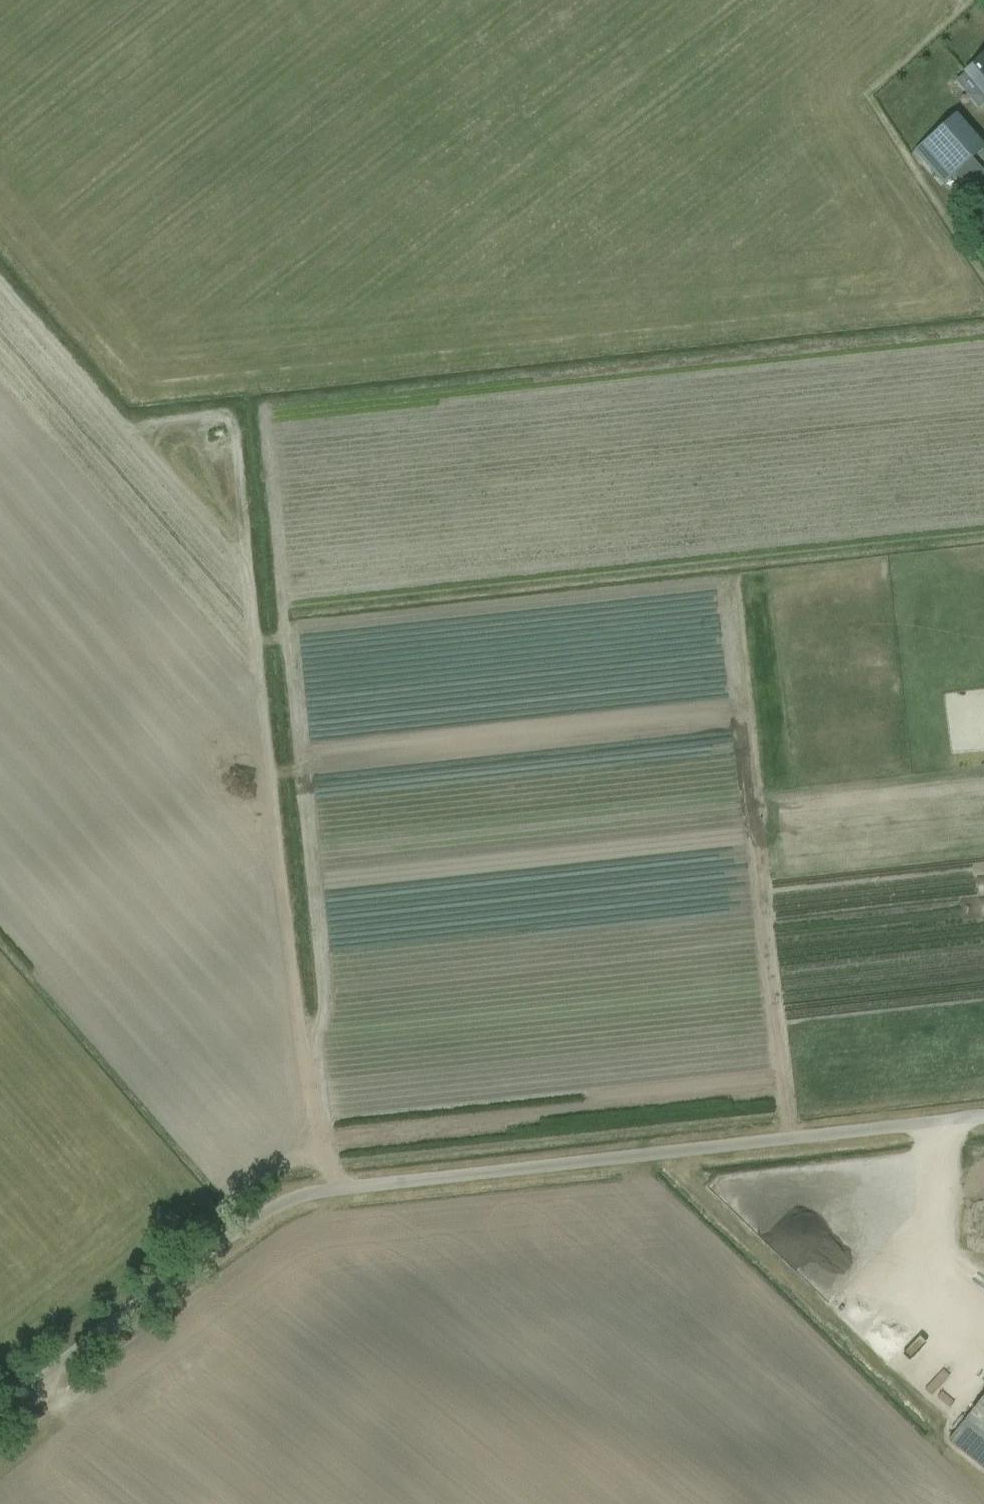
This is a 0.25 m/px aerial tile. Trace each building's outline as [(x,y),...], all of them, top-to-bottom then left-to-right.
[(965,71),(983,95),(983,56),(965,71)] [(914,150),(943,183),(983,149),(983,148),(983,147),(955,114),(954,116),(914,150)] [(877,1331),(895,1314),(883,1303),(866,1320),(877,1331)] [(152,1395),(137,1404),(144,1415),(159,1406),(152,1395)] [(948,1442),(983,1471),(983,1396),(948,1442)]
